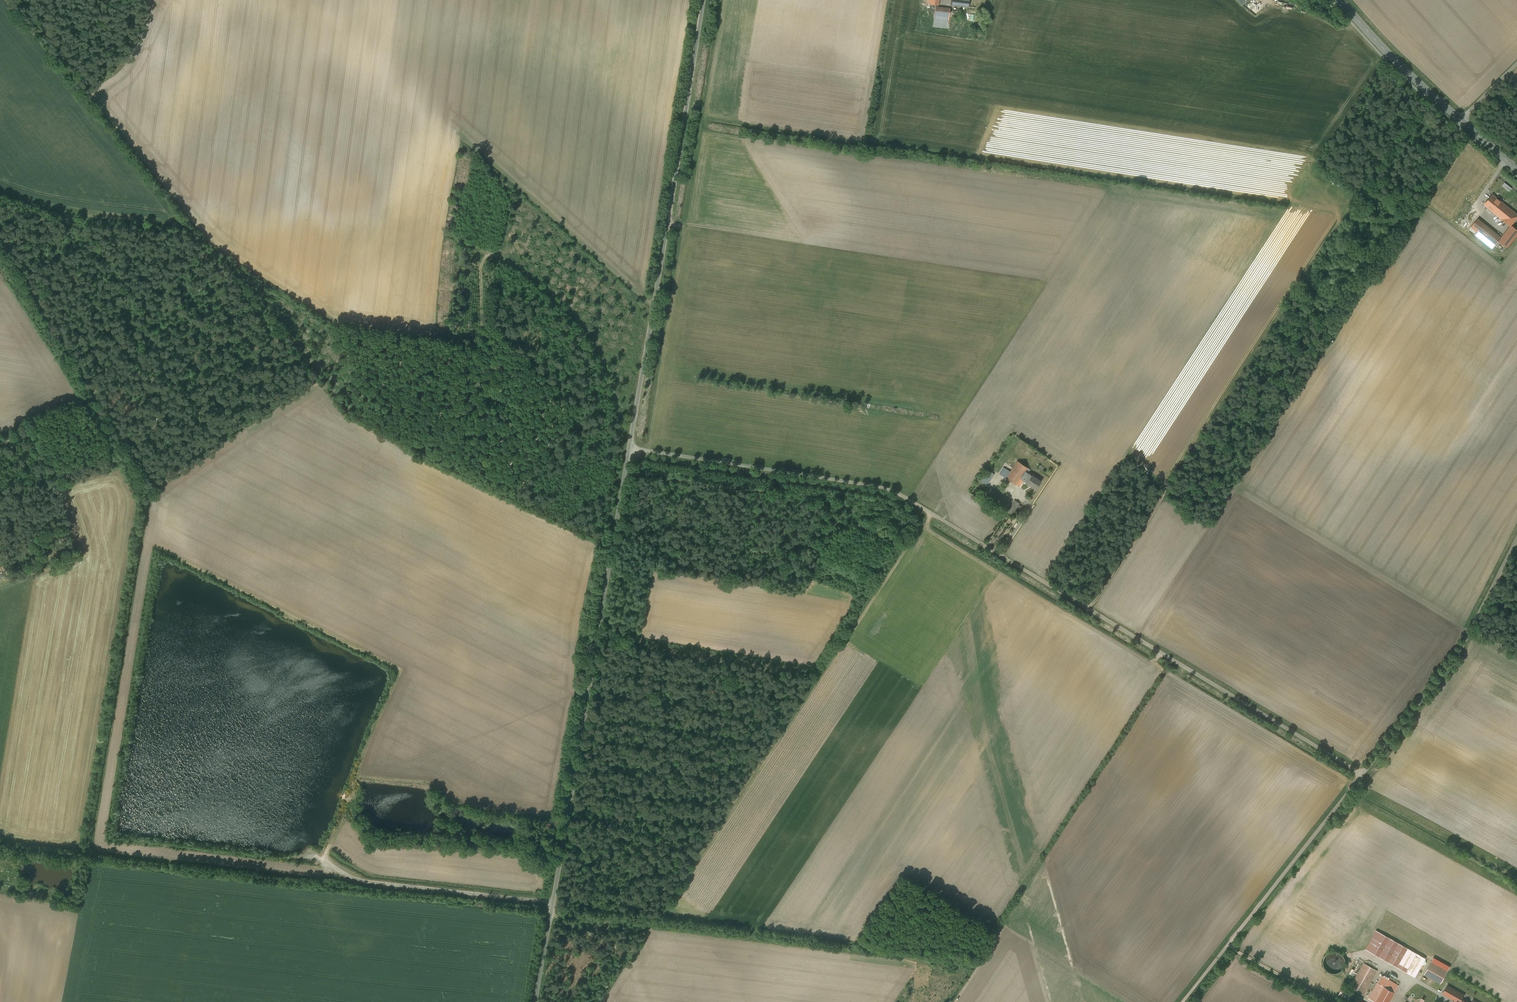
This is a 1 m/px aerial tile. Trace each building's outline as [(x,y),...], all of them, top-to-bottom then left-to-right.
[(946,8),(932,6),(931,14),(945,16),(946,8)] [(1492,194),(1484,204),(1494,212),(1502,202),(1492,194)] [(1501,237),(1478,218),(1471,227),(1477,232),(1475,234),(1492,248),(1495,244),(1504,251),(1516,234),(1516,230),(1511,225),(1516,218),(1516,214),(1502,202),(1494,212),(1510,226),(1501,237)] [(1017,461),(1010,472),(1003,467),(999,474),(1019,487),(1023,480),(1027,483),(1031,475),(1025,471),(1027,468),(1017,461)] [(1027,483),(1036,489),(1041,481),(1031,475),(1027,483)] [(1010,502),(989,488),(986,494),(991,497),(988,500),(999,507),(1005,511),(1010,502)] [(1015,501),(1007,511),(1011,514),(1018,503),(1015,501)] [(1426,958),(1381,933),(1370,952),(1415,977),(1426,958)] [(1330,952),(1329,971),(1336,972),(1336,970),(1343,971),(1344,952),(1330,952)] [(1433,957),(1424,974),(1441,983),(1451,965),(1433,957)] [(1377,970),(1364,963),(1350,987),(1363,995),(1377,970)] [(1398,985),(1381,975),(1378,982),(1394,992),(1398,985)] [(1378,982),(1369,998),(1376,1001),(1389,1001),(1394,992),(1378,982)] [(1463,995),(1447,985),(1443,993),(1457,1001),(1458,998),(1461,999),(1463,995)] [(1352,992),(1343,987),(1338,996),(1347,1001),(1352,992)]
